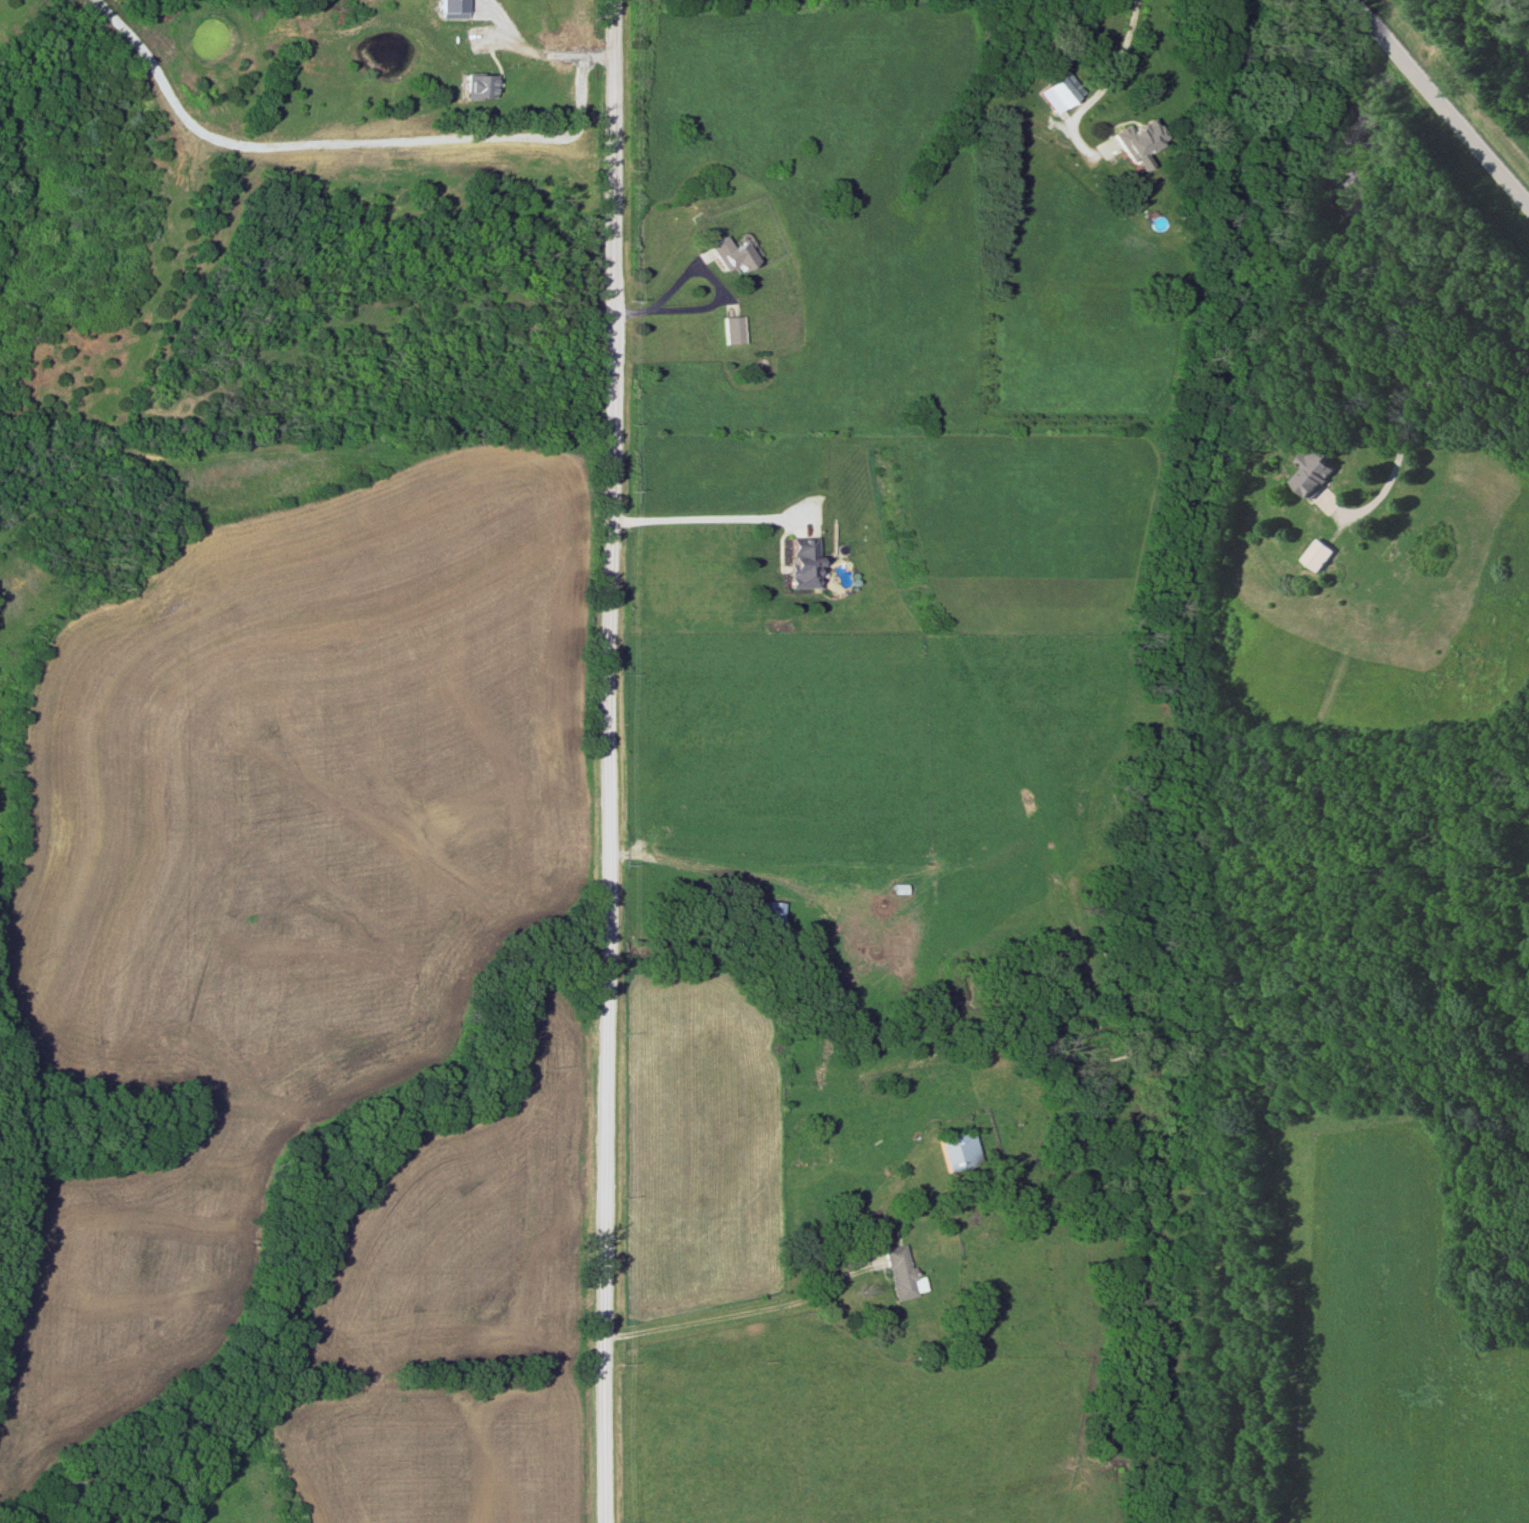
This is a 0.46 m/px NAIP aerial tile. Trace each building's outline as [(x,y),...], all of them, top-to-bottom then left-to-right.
[(493,74),(465,74),(465,98),(493,98),(493,74)] [(1131,171),(1144,165),(1137,152),(1159,140),(1144,115),(1110,134),(1131,171)] [(705,244),(724,275),(750,259),(738,240),(727,247),(720,235),(705,244)] [(721,345),(739,344),(738,317),(720,317),(721,345)] [(1309,500),(1336,473),(1323,461),(1327,456),(1315,444),(1297,463),(1302,468),(1289,481),(1309,500)] [(813,588),(813,538),(786,538),(786,588),(813,588)] [(1315,573),(1331,551),(1313,539),(1298,561),(1315,573)] [(782,901),(765,901),(765,926),(782,926),(782,901)] [(945,1171),(977,1165),(970,1131),(938,1138),(945,1171)] [(881,1249),(894,1300),(922,1293),(918,1277),(911,1279),(902,1244),(881,1249)]
